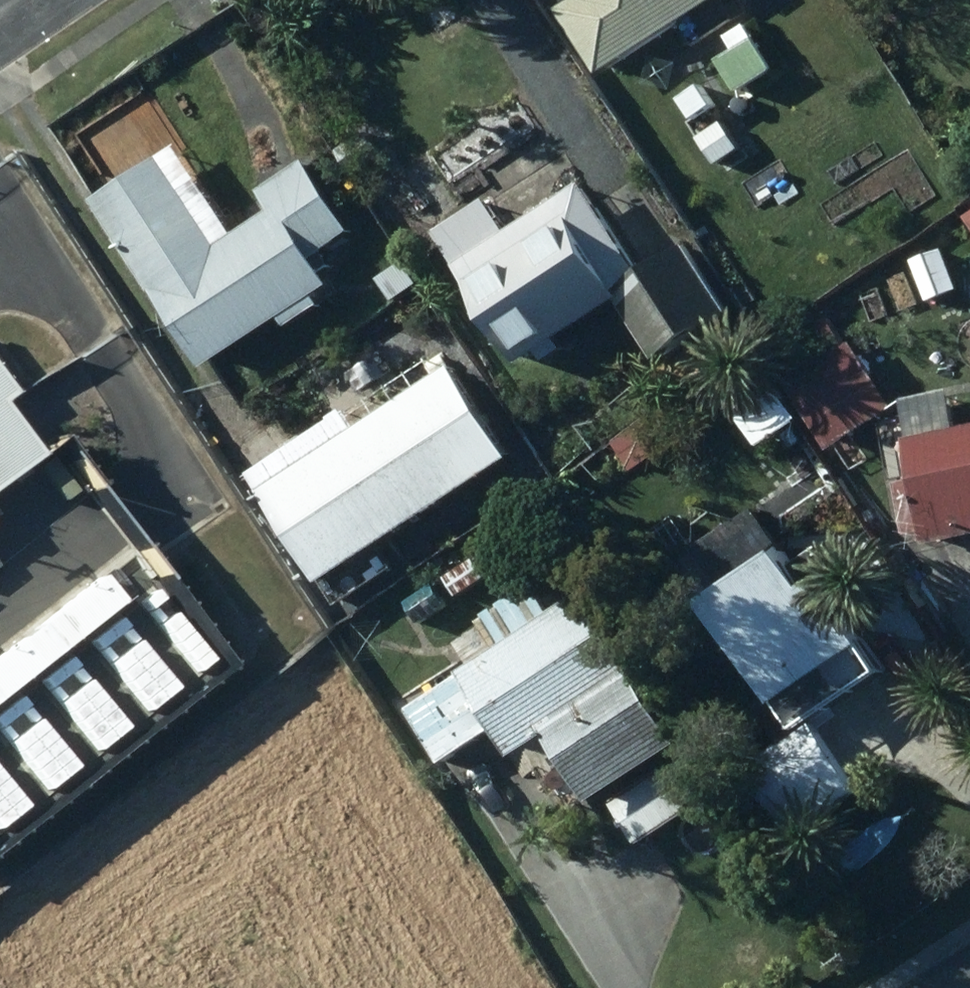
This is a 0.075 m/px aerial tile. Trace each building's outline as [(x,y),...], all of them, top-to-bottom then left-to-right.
[(588,4),(568,18),(614,83),(731,0),(585,0),(588,4)] [(743,56),(727,67),(747,99),(782,76),(751,29),(733,40),(743,56)] [(708,91),(687,105),(700,126),(721,112),(708,91)] [(727,124),(702,140),(720,170),(746,155),(727,124)] [(311,165),(265,195),(280,217),(243,241),(184,153),(103,207),(215,374),(290,324),(296,332),(329,310),(324,303),(341,292),(321,263),(359,237),(311,165)] [(765,167),(742,183),(762,213),(798,188),(788,173),(775,182),(765,167)] [(444,239),(534,374),(629,311),(668,369),(739,321),(696,256),(654,284),(591,190),(518,239),(495,205),(444,239)] [(919,266),(934,306),(965,294),(949,254),(919,266)] [(383,285),(400,305),(424,285),(408,265),(383,285)] [(795,376),(801,385),(794,390),(837,457),(903,414),(859,347),(853,351),(831,317),(795,340),(813,368),(809,371),(790,342),(767,357),(783,383),(795,376)] [(6,401),(20,391),(0,365),(0,485),(44,452),(6,401)] [(458,372),(268,498),(331,592),(520,466),(458,372)] [(917,421),(886,427),(898,487),(912,485),(924,545),(946,541),(948,554),(969,550),(969,438),(962,400),(915,409),(917,421)] [(648,421),(619,444),(635,464),(664,440),(648,421)] [(717,606),(804,734),(891,675),(840,600),(833,604),(797,552),(717,606)] [(479,564),(450,583),(463,602),(492,583),(479,564)] [(441,589),(413,610),(427,629),(455,608),(441,589)] [(409,708),(450,771),(505,735),(525,766),(558,744),(602,813),(691,756),(591,599),(472,676),(468,670),(409,708)] [(809,735),(751,775),(802,847),(868,801),(821,735),(813,740),(809,735)]
